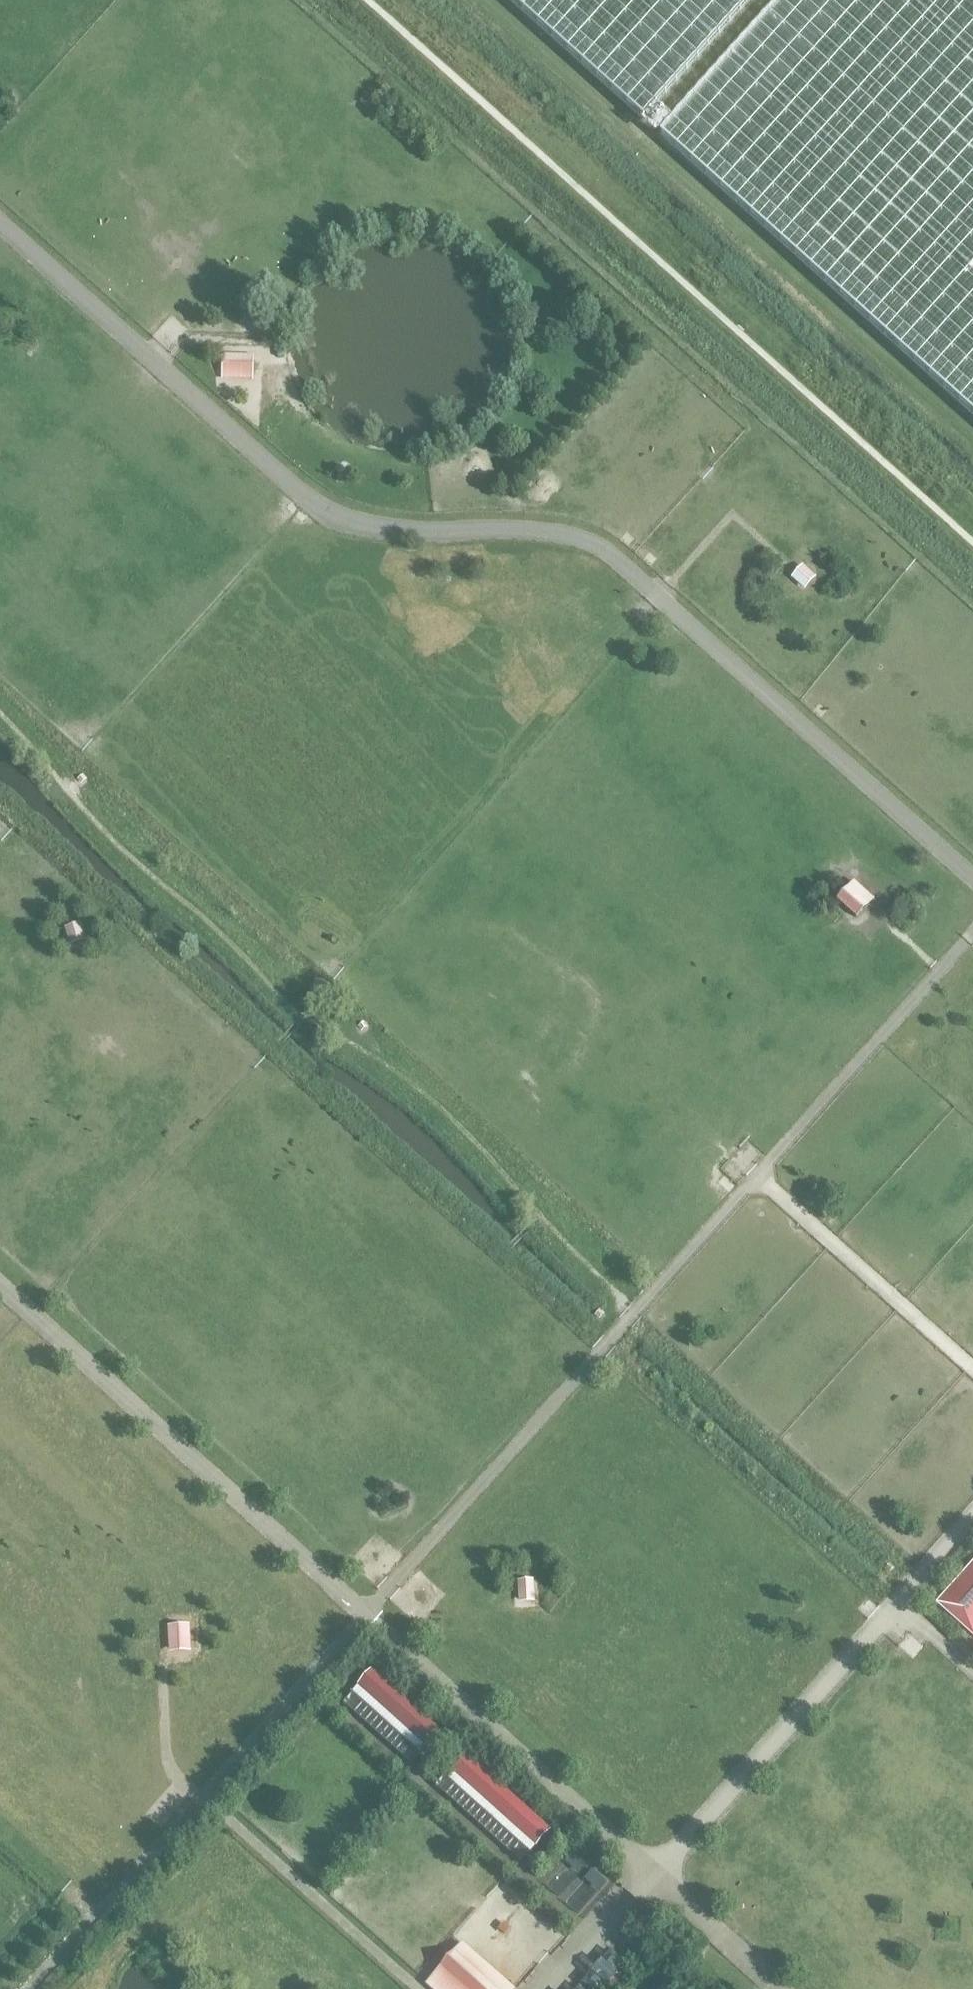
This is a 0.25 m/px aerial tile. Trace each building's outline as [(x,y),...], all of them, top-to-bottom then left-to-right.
[(643,120),(750,0),(509,0),(643,120)] [(661,136),(972,415),(972,0),(783,0),(661,136)] [(223,350),(221,376),(254,378),(255,352),(223,350)] [(791,575),(804,586),(815,573),(802,562),(791,575)] [(839,897),(857,915),(874,897),(856,879),(839,897)] [(64,925),(68,941),(88,936),(84,920),(64,925)] [(936,1605),(972,1637),(972,1564),(936,1605)] [(517,1579),(518,1599),(535,1598),(534,1578),(517,1579)] [(168,1621),(169,1647),(189,1646),(188,1621),(168,1621)] [(369,1669),(343,1707),(420,1760),(446,1723),(369,1669)] [(387,1751),(409,1770),(415,1764),(393,1745),(387,1751)] [(439,1780),(523,1856),(550,1826),(467,1750),(439,1780)] [(585,1877),(598,1889),(606,1880),(593,1869),(585,1877)] [(463,1944),(426,1985),(430,1988),(514,1988),(463,1944)] [(609,1982),(617,1988),(622,1988),(629,1981),(619,1973),(628,1962),(610,1947),(575,1988),(603,1988),(609,1982)]
